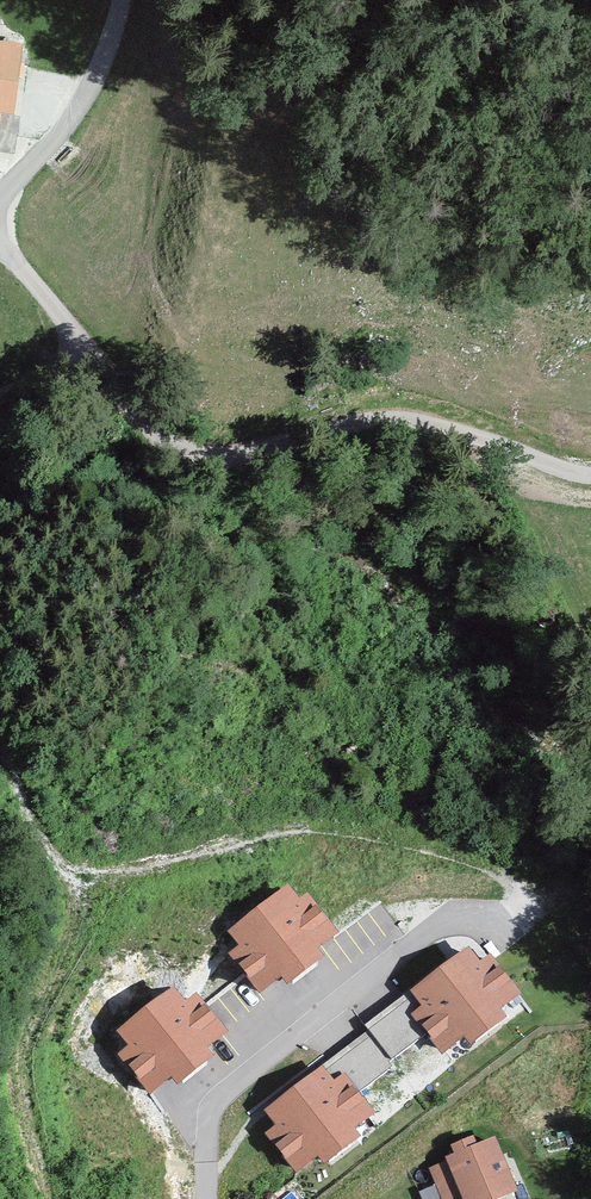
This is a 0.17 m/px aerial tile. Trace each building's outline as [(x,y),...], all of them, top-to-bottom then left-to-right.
[(1,155),(11,41),(0,40),(0,155),(1,155)] [(290,885),(236,925),(280,983),(334,943),(290,885)] [(473,946),(405,1001),(449,1055),(517,1000),(473,946)] [(216,1053),(177,993),(121,1029),(160,1089),(216,1053)] [(327,1065),(267,1110),(309,1164),(369,1119),(327,1065)] [(446,1167),(462,1198),(493,1198),(527,1182),(505,1138),(446,1167)]
